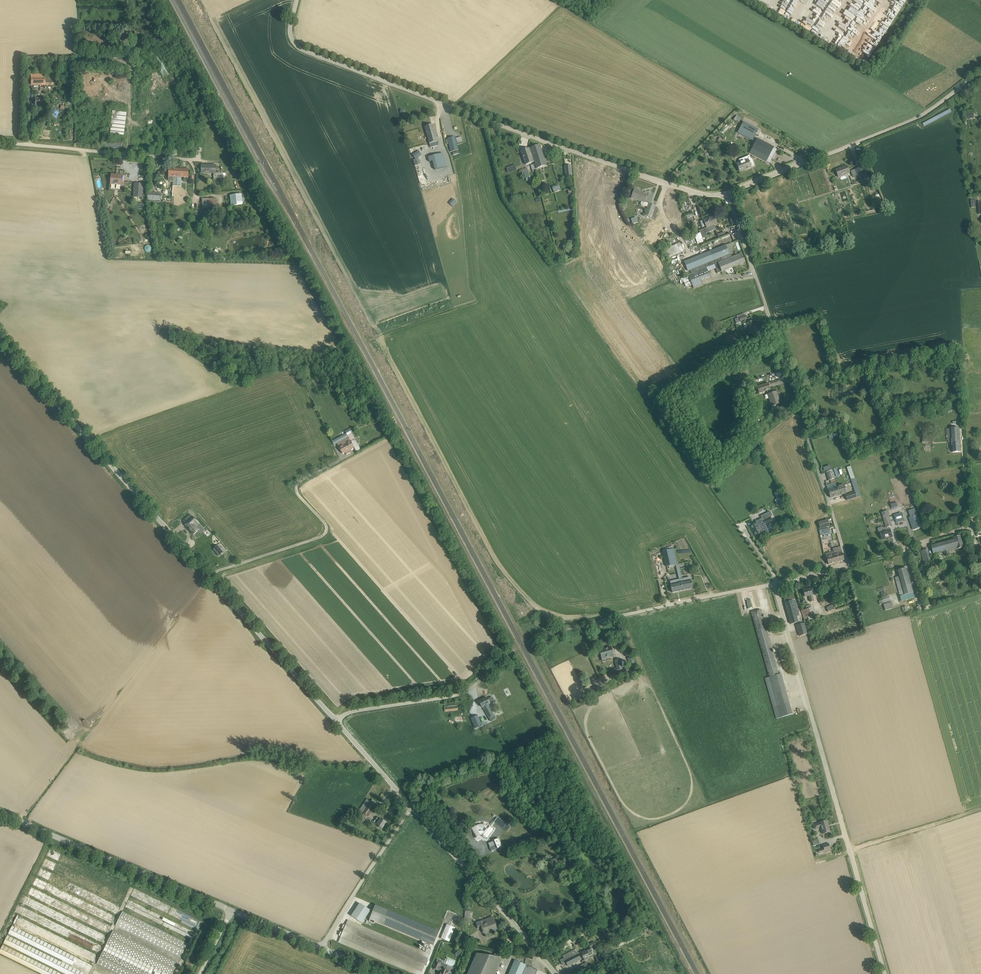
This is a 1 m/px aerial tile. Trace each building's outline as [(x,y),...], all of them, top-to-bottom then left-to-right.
[(835,14),(840,6),(835,3),(836,0),(831,0),(826,8),(835,14)] [(872,1),(870,0),(853,0),(852,2),(862,8),(863,7),(867,9),(872,1)] [(810,19),(823,26),(827,18),(819,14),(822,8),(820,7),(820,6),(813,3),(811,7),(814,9),(810,19)] [(842,27),(832,41),(844,50),(851,40),(845,36),(846,33),(851,37),(856,30),(854,29),(858,23),(853,20),(860,11),(858,10),(854,15),(852,13),(845,23),(848,25),(845,30),(842,27)] [(800,26),(814,33),(817,28),(814,28),(815,27),(802,21),(800,26)] [(31,75),(31,85),(56,84),(56,76),(44,76),(44,74),(31,75)] [(35,106),(43,106),(43,95),(35,95),(35,101),(35,106)] [(124,135),(127,112),(114,111),(111,134),(124,135)] [(973,112),(966,113),(967,119),(968,119),(969,121),(973,120),(972,118),(974,118),(973,112)] [(433,124),(425,127),(426,131),(430,144),(438,141),(434,129),(433,124)] [(753,127),(747,138),(752,141),(758,130),(753,127)] [(449,144),(451,152),(458,150),(456,142),(455,137),(448,139),(449,144)] [(753,155),(765,161),(769,163),(777,149),(758,139),(751,151),(754,153),(753,155)] [(102,140),(102,146),(122,149),(123,142),(113,141),(110,141),(102,140)] [(535,162),(535,164),(537,169),(546,165),(540,145),(530,148),(535,162)] [(529,148),(521,151),(525,165),(533,162),(529,148)] [(413,155),(416,159),(422,155),(419,151),(413,155)] [(443,153),(428,157),(430,162),(433,161),(435,170),(447,167),(443,153)] [(740,163),(737,164),(738,167),(738,168),(738,170),(739,169),(740,171),(747,168),(747,169),(751,167),(750,164),(749,163),(748,160),(751,159),(750,155),(739,160),(740,163)] [(214,178),(223,179),(223,173),(220,173),(216,173),(217,166),(202,165),(201,173),(214,173),(214,178)] [(572,165),(564,166),(565,176),(573,175),(572,165)] [(836,170),(838,177),(849,173),(847,166),(836,170)] [(854,169),(859,182),(866,179),(862,167),(854,169)] [(172,196),(176,196),(178,169),(169,168),(169,181),(173,181),(172,196)] [(176,196),(176,200),(181,200),(181,196),(182,177),(188,178),(189,170),(178,169),(176,196)] [(111,184),(122,185),(123,176),(112,174),(111,179),(111,184)] [(135,183),(134,197),(143,198),(144,184),(135,183)] [(633,193),(631,198),(641,202),(641,204),(641,205),(647,207),(648,203),(645,202),(647,194),(643,193),(643,194),(634,191),(635,190),(634,190),(634,192),(633,192),(633,193)] [(241,194),(230,196),(232,205),(243,204),(241,194)] [(649,203),(644,215),(651,218),(656,206),(649,203)] [(704,220),(707,228),(717,224),(714,217),(708,219),(708,218),(704,220)] [(700,233),(702,239),(707,237),(704,229),(699,231),(700,233)] [(700,233),(694,235),(697,243),(703,241),(702,239),(700,233)] [(680,243),(666,249),(669,257),(683,251),(680,243)] [(726,245),(684,261),(688,271),(690,270),(691,274),(707,268),(706,268),(708,267),(711,266),(710,264),(730,256),(726,245)] [(730,256),(710,264),(711,266),(712,265),(712,266),(714,265),(718,273),(745,262),(742,254),(732,257),(732,255),(730,256)] [(708,271),(707,268),(691,274),(689,275),(688,275),(694,289),(703,285),(701,280),(710,277),(708,271)] [(735,319),(736,323),(740,322),(741,322),(745,321),(746,321),(746,323),(744,324),(745,328),(748,327),(750,334),(755,332),(755,333),(755,332),(757,331),(754,321),(748,323),(746,315),(744,316),(737,318),(735,319)] [(746,344),(743,345),(744,347),(753,341),(751,337),(745,342),(746,344)] [(770,389),(768,383),(757,386),(759,393),(767,391),(768,394),(772,406),(780,403),(777,392),(771,393),(770,389)] [(947,429),(948,443),(952,443),(953,452),(961,452),(959,428),(947,429)] [(343,441),(337,444),(343,454),(346,452),(347,455),(350,453),(349,450),(354,447),(350,441),(348,438),(343,441)] [(844,485),(837,487),(839,495),(846,493),(844,485)] [(839,495),(837,487),(828,489),(831,498),(839,495)] [(859,491),(845,495),(847,500),(861,496),(859,491)] [(778,492),(775,494),(777,499),(775,500),(777,503),(779,502),(781,508),(785,506),(778,492)] [(889,496),(892,509),(898,507),(894,494),(889,496)] [(879,528),(878,529),(879,532),(880,533),(882,540),(892,537),(890,529),(889,530),(889,527),(893,526),(888,510),(882,512),(886,527),(883,528),(883,527),(879,528)] [(902,512),(894,515),(897,523),(899,523),(903,521),(905,520),(902,512)] [(191,514),(184,521),(187,524),(186,525),(194,535),(199,530),(196,527),(199,524),(194,518),(191,514)] [(917,515),(909,518),(912,524),(913,525),(912,525),(914,530),(921,527),(917,515)] [(756,522),(749,525),(754,537),(761,533),(762,535),(769,532),(765,524),(763,520),(762,518),(756,521),(756,522)] [(828,519),(818,522),(820,529),(830,526),(828,519)] [(204,533),(208,537),(212,533),(208,529),(204,533)] [(958,549),(964,547),(962,540),(960,535),(955,537),(955,539),(931,545),(934,554),(944,551),(945,556),(950,555),(948,550),(958,547),(958,549)] [(224,552),(218,546),(213,550),(219,556),(224,552)] [(674,549),(663,551),(667,567),(677,564),(674,549)] [(825,554),(828,564),(844,560),(841,550),(834,552),(834,551),(825,554)] [(895,577),(902,601),(915,598),(907,568),(898,571),(899,576),(895,577)] [(705,571),(701,573),(706,583),(710,581),(705,571)] [(690,579),(681,581),(683,590),(693,588),(691,580),(690,579)] [(671,585),(670,585),(672,593),(683,590),(681,581),(671,583),(671,585)] [(807,589),(803,590),(805,595),(805,597),(809,596),(811,602),(814,601),(812,595),(811,589),(807,590),(807,589)] [(797,616),(799,616),(793,594),(783,596),(791,624),(798,622),(797,616)] [(883,600),(879,601),(880,605),(884,604),(886,610),(892,608),(890,598),(883,600)] [(807,609),(801,611),(804,619),(808,617),(809,620),(815,618),(810,605),(806,606),(807,609)] [(769,677),(765,678),(777,719),(792,716),(781,674),(779,674),(778,673),(762,616),(762,614),(761,609),(751,612),(769,677)] [(797,626),(800,636),(808,634),(804,623),(797,626)] [(600,651),(599,652),(600,656),(601,656),(602,659),(614,656),(611,647),(600,650),(600,651)] [(620,659),(614,660),(616,668),(609,670),(611,675),(623,672),(620,659)] [(479,702),(482,707),(483,707),(488,719),(489,718),(494,716),(492,712),(495,710),(491,703),(490,703),(487,698),(479,702)] [(471,719),(475,728),(482,726),(478,716),(471,719)] [(365,810),(363,813),(368,816),(368,817),(376,805),(371,802),(367,807),(365,810)] [(360,821),(363,823),(368,816),(364,814),(360,821)] [(373,823),(382,829),(386,823),(381,819),(378,817),(373,823)] [(820,823),(814,825),(815,829),(821,827),(823,834),(830,832),(827,821),(820,823)] [(483,835),(487,838),(494,830),(490,827),(489,828),(487,826),(484,825),(481,825),(478,826),(476,827),(475,826),(471,829),(476,838),(481,835),(483,835)] [(490,847),(491,851),(502,846),(499,839),(494,840),(496,844),(490,847)] [(818,851),(819,853),(830,850),(829,844),(823,845),(824,849),(818,851)] [(47,856),(126,895),(129,887),(50,849),(47,856)] [(42,866),(121,904),(125,897),(46,858),(42,866)] [(37,875),(116,914),(120,907),(41,868),(37,875)] [(32,886),(112,925),(116,917),(36,878),(32,886)] [(28,895),(107,934),(111,926),(32,887),(28,895)] [(130,897),(196,929),(200,920),(135,888),(130,897)] [(23,905),(102,944),(106,936),(27,897),(23,905)] [(125,908),(190,940),(194,932),(129,900),(125,908)] [(351,916),(362,923),(370,910),(360,903),(351,916)] [(370,919),(433,946),(439,931),(376,905),(370,919)] [(18,915),(98,953),(102,946),(22,907),(18,915)] [(116,926),(181,958),(188,944),(123,912),(116,926)] [(14,924),(93,963),(97,955),(17,916),(14,924)] [(493,917),(476,923),(479,929),(482,928),(484,934),(498,928),(493,917)] [(342,933),(341,932),(339,936),(341,936),(339,942),(416,973),(422,973),(430,954),(348,920),(346,926),(344,925),(342,928),(344,929),(342,933)] [(441,938),(449,942),(455,928),(447,924),(441,938)] [(12,926),(9,934),(88,973),(92,965),(12,926)] [(166,973),(173,973),(178,963),(113,931),(106,945),(166,973)] [(464,943),(464,945),(468,945),(468,944),(469,944),(469,941),(470,941),(471,937),(465,937),(465,934),(462,934),(461,943),(464,943)] [(4,943),(67,973),(85,973),(8,936),(4,943)] [(504,941),(509,954),(515,951),(510,939),(504,941)] [(0,951),(0,953),(42,973),(61,973),(3,945),(0,951)] [(453,952),(457,956),(463,951),(459,947),(453,952)] [(591,949),(590,948),(581,953),(582,954),(584,960),(594,955),(591,949)] [(567,954),(563,956),(564,958),(560,960),(562,965),(566,963),(568,966),(581,959),(576,949),(567,954)] [(117,973),(152,973),(104,950),(97,964),(117,973)] [(609,951),(601,954),(603,959),(611,956),(609,951)] [(502,958),(477,953),(468,973),(495,973),(502,958)] [(515,961),(509,973),(546,973),(515,961)] [(434,969),(438,971),(438,970),(440,971),(439,973),(451,973),(452,973),(449,973),(450,971),(442,967),(442,968),(440,967),(441,964),(436,962),(435,964),(434,969)]
